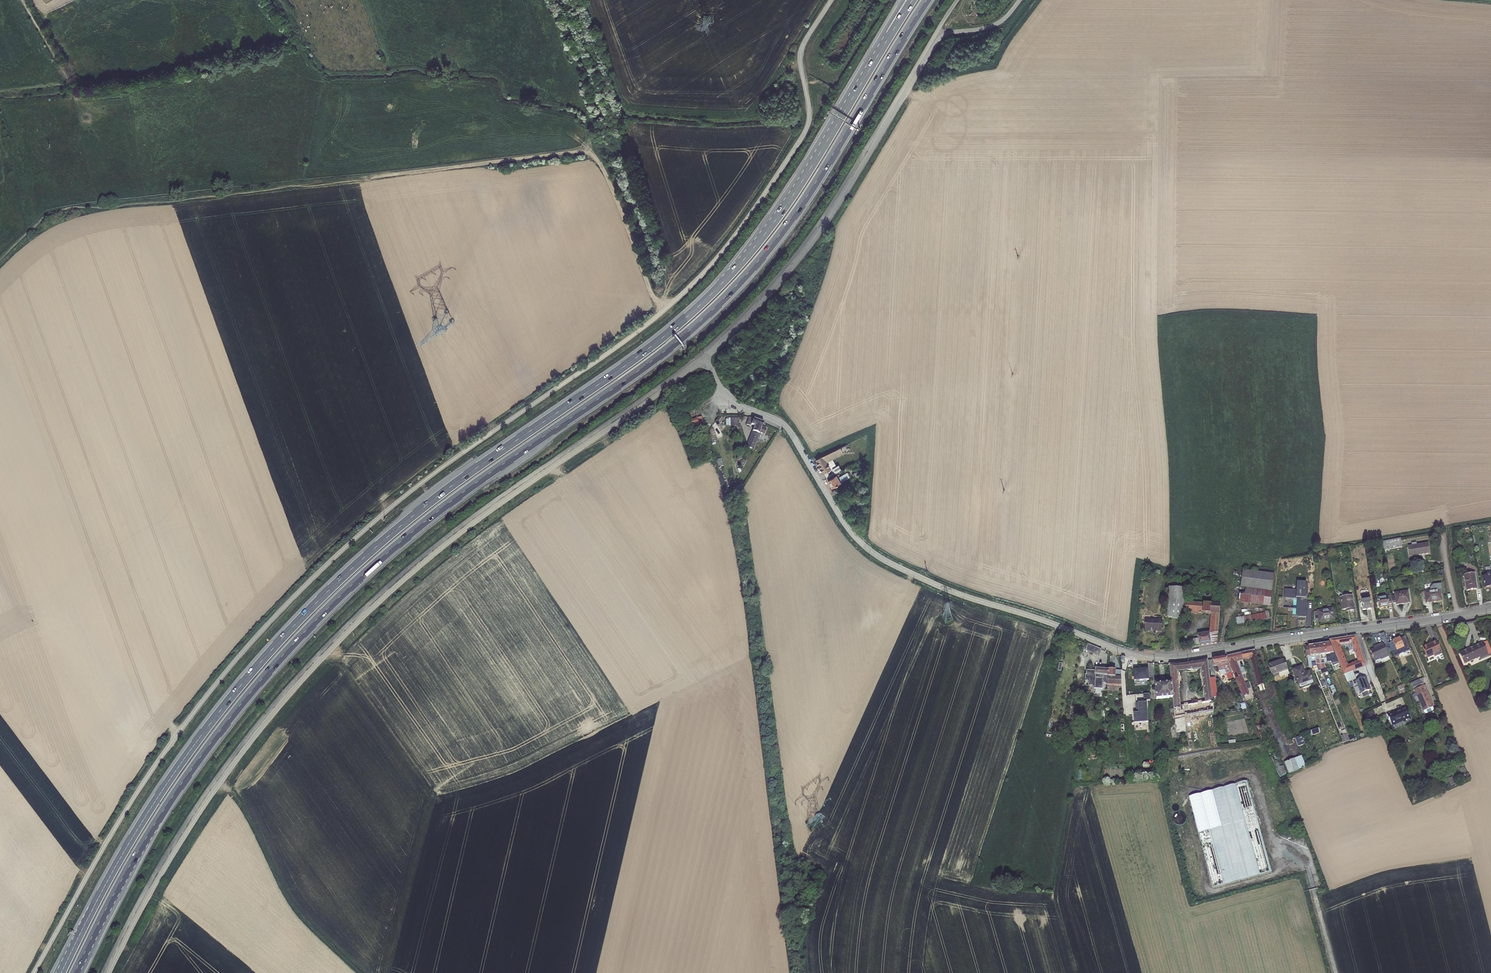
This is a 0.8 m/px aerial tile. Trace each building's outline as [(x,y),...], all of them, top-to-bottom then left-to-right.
[(701,417),(677,425),(681,437),(683,436),(684,439),(687,438),(683,429),(693,424),(696,431),(706,427),(704,422),(703,422),(701,417)] [(746,447),(753,450),(760,433),(764,435),(766,429),(765,429),(762,428),(763,427),(764,423),(749,417),(746,425),(750,427),(751,426),(754,427),(752,432),(746,447)] [(738,418),(730,419),(730,426),(738,426),(738,418)] [(824,474),(832,470),(828,462),(833,460),(844,454),(843,452),(848,449),(846,446),(816,461),(824,475),(824,474)] [(832,470),(837,467),(833,460),(828,462),(832,470)] [(837,467),(832,470),(824,474),(827,479),(838,473),(842,471),(839,465),(837,467)] [(838,478),(837,476),(828,481),(832,489),(851,477),(848,472),(840,477),(838,478)] [(1401,539),(1383,541),(1384,550),(1402,547),(1401,539)] [(1408,546),(1410,557),(1429,553),(1428,543),(1417,545),(1416,543),(1411,544),(1412,546),(1408,546)] [(1274,575),(1242,571),(1239,601),(1270,604),(1274,575)] [(1486,572),(1487,577),(1483,577),(1485,588),(1490,587),(1490,572),(1486,572)] [(1477,589),(1475,574),(1463,576),(1466,591),(1477,589)] [(1309,593),(1309,583),(1299,583),(1299,589),(1286,588),(1285,597),(1298,598),(1298,608),(1300,608),(1308,608),(1308,596),(1307,596),(1307,593),(1309,593)] [(1441,600),(1439,588),(1436,589),(1436,587),(1435,585),(1434,585),(1430,585),(1429,586),(1429,588),(1429,590),(1425,590),(1427,602),(1441,600)] [(1186,588),(1168,588),(1167,600),(1185,602),(1186,588)] [(1407,592),(1394,594),(1395,595),(1391,596),(1392,603),(1396,603),(1396,605),(1409,603),(1407,592)] [(1342,594),(1339,594),(1342,610),(1346,610),(1349,609),(1349,611),(1349,612),(1354,612),(1351,593),(1342,595),(1342,594)] [(1369,595),(1361,596),(1363,611),(1371,609),(1369,595)] [(1392,603),(1391,596),(1377,598),(1379,608),(1389,606),(1388,604),(1392,603)] [(1185,602),(1167,600),(1167,616),(1167,618),(1184,619),(1184,612),(1185,602)] [(1220,605),(1185,602),(1184,612),(1212,614),(1219,615),(1220,605)] [(1300,608),(1299,616),(1307,616),(1308,608),(1300,608)] [(1319,619),(1320,621),(1334,619),(1332,609),(1314,612),(1314,620),(1319,619)] [(1268,612),(1243,617),(1245,623),(1270,618),(1268,612)] [(1243,617),(1236,618),(1237,625),(1245,623),(1243,617)] [(1199,646),(1217,643),(1219,619),(1212,618),(1211,633),(1198,636),(1198,638),(1199,646)] [(1161,632),(1162,619),(1152,619),(1151,619),(1149,619),(1148,619),(1147,619),(1145,619),(1144,630),(1150,631),(1151,630),(1152,630),(1153,631),(1161,632)] [(1388,645),(1383,634),(1380,635),(1385,646),(1386,646),(1388,645)] [(1335,653),(1336,657),(1338,661),(1344,675),(1366,666),(1355,636),(1342,638),(1345,645),(1351,644),(1356,661),(1348,664),(1340,645),(1338,639),(1329,640),(1335,653)] [(1404,637),(1400,639),(1404,648),(1405,650),(1406,652),(1410,650),(1404,637)] [(1197,639),(1189,640),(1191,647),(1198,646),(1197,639)] [(1392,652),(1394,655),(1398,654),(1396,651),(1404,648),(1400,639),(1388,644),(1389,645),(1390,648),(1392,652)] [(1433,643),(1423,648),(1427,658),(1434,655),(1435,656),(1442,653),(1441,653),(1436,641),(1433,643)] [(1470,649),(1467,651),(1466,650),(1460,653),(1464,663),(1479,656),(1481,660),(1489,657),(1488,655),(1490,654),(1490,650),(1487,641),(1470,649)] [(1324,644),(1327,663),(1328,663),(1327,658),(1334,657),(1336,657),(1335,653),(1334,654),(1329,643),(1324,644)] [(1389,656),(1383,643),(1376,646),(1377,648),(1375,649),(1371,651),(1375,662),(1376,662),(1377,663),(1381,661),(1380,660),(1389,656)] [(1098,656),(1101,649),(1087,644),(1085,650),(1098,656)] [(1324,644),(1319,645),(1321,659),(1324,658),(1325,663),(1327,663),(1324,644)] [(1317,664),(1314,645),(1308,646),(1308,648),(1305,648),(1306,657),(1307,657),(1309,667),(1315,666),(1315,665),(1317,664)] [(1250,658),(1258,686),(1264,684),(1254,651),(1246,652),(1248,659),(1250,658)] [(1231,668),(1243,696),(1249,694),(1247,690),(1246,690),(1236,662),(1243,660),(1241,653),(1226,656),(1231,668)] [(1214,667),(1218,666),(1219,671),(1225,670),(1226,674),(1226,675),(1228,680),(1233,678),(1224,657),(1212,659),(1214,667)] [(1272,678),(1279,675),(1278,673),(1287,670),(1284,659),(1268,666),(1272,678)] [(1201,669),(1206,702),(1188,705),(1190,715),(1213,711),(1214,711),(1213,703),(1209,678),(1207,660),(1186,663),(1187,671),(1201,669)] [(1184,706),(1180,707),(1177,672),(1182,672),(1181,664),(1169,665),(1171,683),(1173,698),(1174,707),(1174,712),(1175,718),(1185,716),(1184,706)] [(1299,687),(1301,688),(1312,684),(1313,682),(1309,671),(1304,673),(1302,666),(1293,670),(1299,687)] [(1149,680),(1148,669),(1140,670),(1140,668),(1134,669),(1134,681),(1149,680)] [(1108,670),(1095,669),(1094,675),(1098,675),(1098,676),(1099,677),(1100,677),(1099,693),(1104,693),(1106,676),(1108,676),(1108,670)] [(1121,686),(1120,671),(1108,670),(1108,676),(1107,685),(1121,686)] [(1366,675),(1355,679),(1360,693),(1370,689),(1366,680),(1367,679),(1366,675)] [(1209,678),(1213,703),(1219,702),(1216,677),(1209,678)] [(1413,689),(1423,685),(1421,679),(1411,683),(1413,689)] [(1155,685),(1157,700),(1173,698),(1171,683),(1155,685)] [(1424,711),(1433,707),(1431,703),(1428,696),(1429,695),(1427,691),(1425,685),(1414,690),(1424,711)] [(1148,725),(1147,705),(1144,705),(1136,705),(1136,712),(1138,712),(1138,715),(1134,715),(1134,726),(1148,725)] [(1393,711),(1387,714),(1391,724),(1403,719),(1404,721),(1411,719),(1406,707),(1394,713),(1393,712),(1393,711)] [(1373,711),(1366,714),(1369,721),(1376,718),(1373,711)] [(1341,736),(1343,743),(1349,741),(1347,734),(1341,736)] [(1301,736),(1295,738),(1298,747),(1304,745),(1301,736)] [(1302,756),(1284,763),(1289,774),(1306,767),(1302,756)] [(1214,887),(1272,871),(1264,841),(1248,781),(1190,796),(1214,887)]
